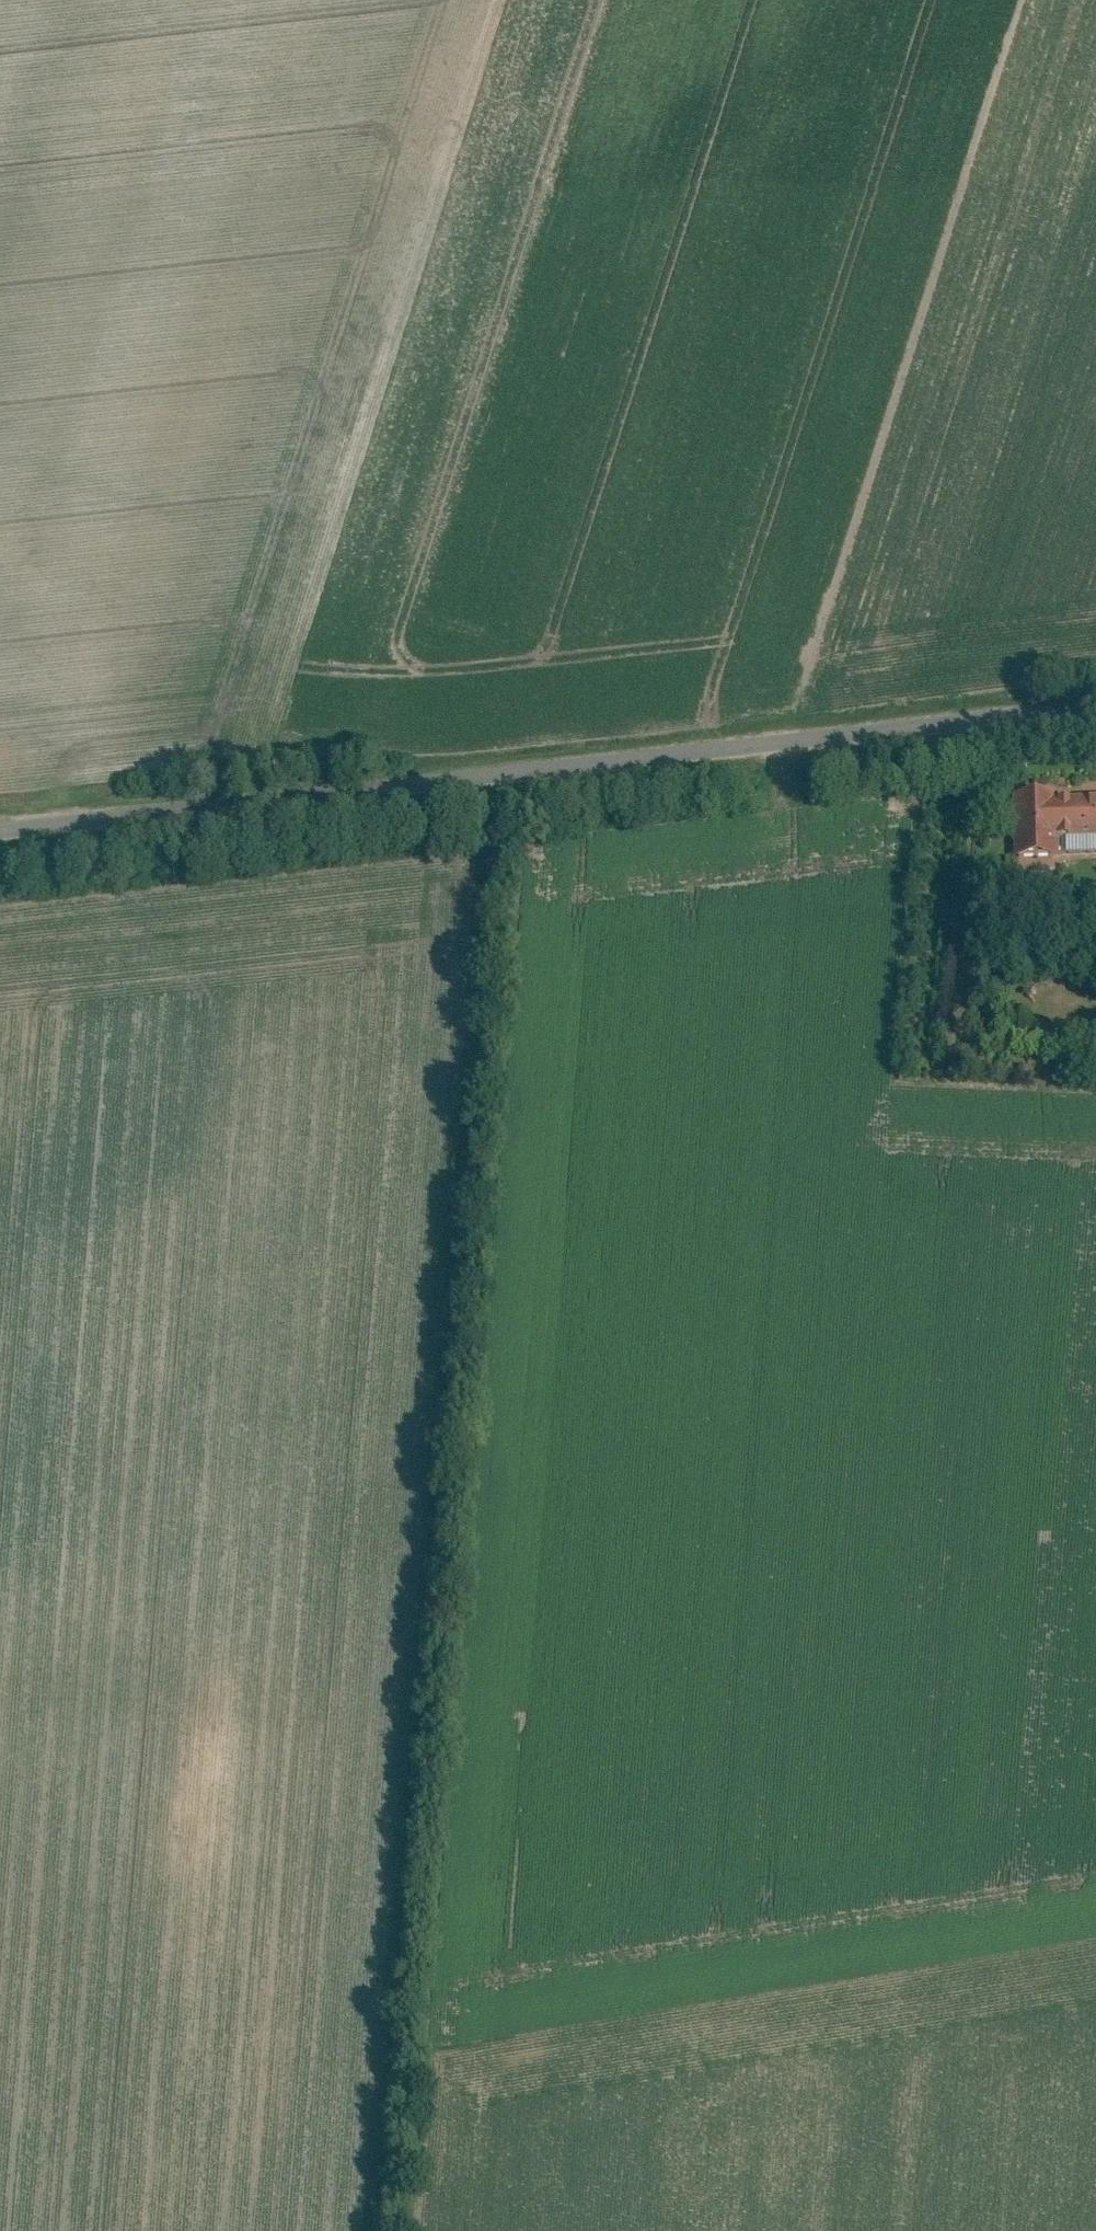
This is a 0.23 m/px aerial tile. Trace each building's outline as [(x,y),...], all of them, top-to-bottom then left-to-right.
[(1023,861),(1095,859),(1095,796),(1021,798),(1023,861)]
